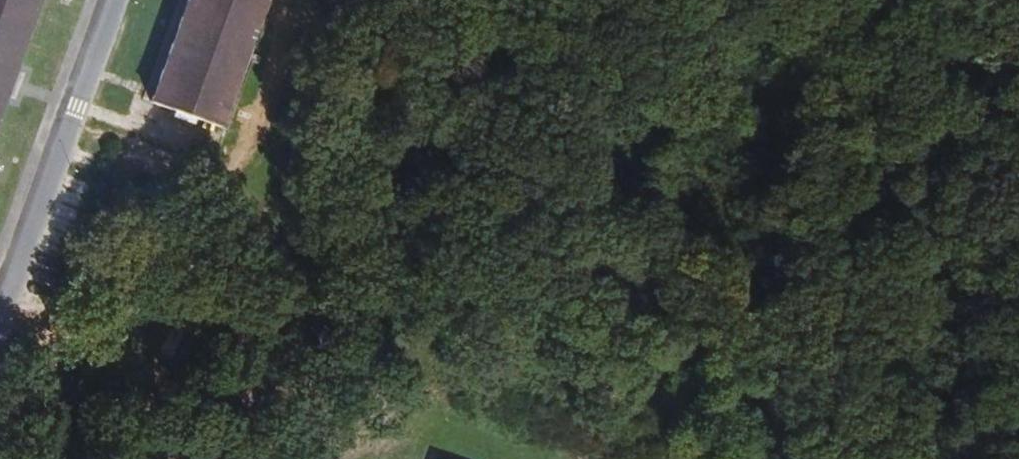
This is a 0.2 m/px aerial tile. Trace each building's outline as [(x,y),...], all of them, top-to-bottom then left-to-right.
[(42,0),(0,0),(0,121),(42,0)] [(146,112),(221,139),(270,0),(185,0),(146,112)]
